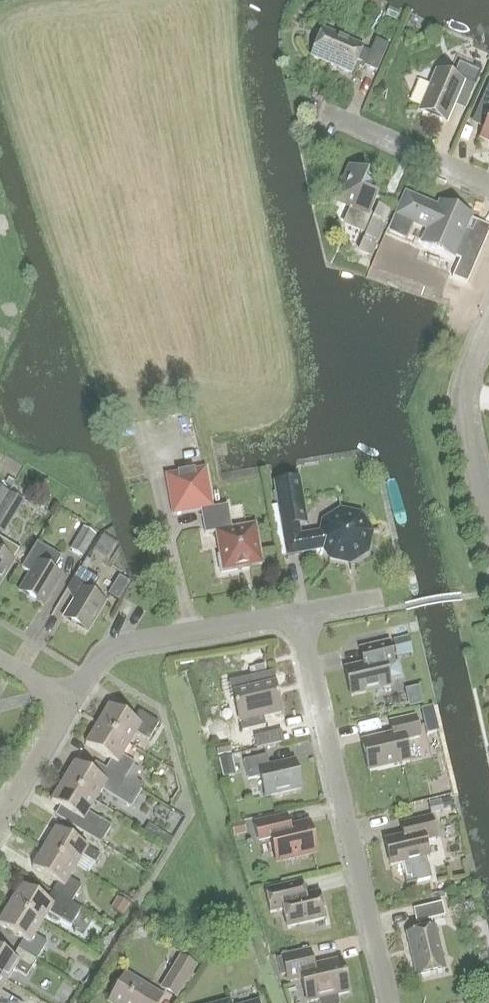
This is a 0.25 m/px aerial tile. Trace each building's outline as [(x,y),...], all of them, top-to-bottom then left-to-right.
[(377,71),(388,44),(376,39),(370,52),(362,49),(363,47),(323,30),(311,56),(352,74),(357,61),(365,64),(364,66),(377,71)] [(438,71),(420,112),(445,122),(453,104),(458,92),(470,97),(481,72),(459,63),(453,78),(438,71)] [(479,107),(488,111),(488,85),(479,107)] [(379,200),(380,199),(369,194),(373,186),(365,183),(370,172),(369,172),(368,174),(351,167),(340,193),(336,200),(350,206),(352,208),(345,224),(362,231),(361,233),(362,234),(377,199),(379,200)] [(405,194),(389,232),(405,239),(413,221),(430,229),(423,244),(460,259),(452,277),(467,283),(482,250),(466,244),(468,239),(466,232),(464,231),(469,219),(470,216),(441,203),(439,209),(420,201),(405,194)] [(379,206),(372,224),(360,250),(372,255),(383,229),(391,211),(379,206)] [(228,505),(213,507),(206,468),(166,475),(173,515),(201,510),(205,534),(216,532),(220,556),(218,556),(221,573),(238,570),(238,568),(262,564),(256,524),(232,528),(228,505)] [(295,479),(274,482),(287,556),(326,549),(331,557),(350,562),(366,551),(370,532),(360,516),(341,512),(324,521),(323,531),(301,535),(299,524),(301,513),(295,479)] [(4,532),(23,501),(10,493),(0,509),(0,530),(4,532)] [(82,557),(96,535),(84,528),(70,549),(82,557)] [(14,561),(13,560),(19,550),(0,539),(0,585),(14,561)] [(30,573),(19,592),(43,606),(61,576),(53,571),(61,557),(37,543),(22,568),(30,573)] [(106,603),(90,593),(99,580),(79,569),(67,589),(74,601),(63,618),(87,633),(106,603)] [(119,577),(108,594),(119,601),(130,583),(119,577)] [(413,653),(408,636),(393,640),(397,657),(413,653)] [(360,648),(363,664),(345,668),(351,696),(391,687),(389,678),(400,675),(398,662),(394,663),(389,642),(360,648)] [(240,722),(281,713),(276,688),(278,687),(274,671),(229,682),(233,698),(235,697),(240,722)] [(421,685),(407,688),(411,706),(425,703),(421,685)] [(98,725),(130,744),(136,733),(149,741),(159,723),(139,711),(134,720),(109,705),(98,725)] [(432,713),(422,716),(426,735),(437,732),(434,722),(432,713)] [(420,737),(415,716),(390,722),(393,734),(362,741),(369,771),(410,762),(405,741),(420,737)] [(105,769),(124,780),(135,762),(123,755),(130,744),(98,725),(86,745),(111,760),(105,769)] [(257,748),(284,742),(282,730),(254,737),(257,748)] [(231,754),(229,745),(216,748),(218,757),(231,754)] [(301,788),(295,761),(270,767),(267,755),(244,760),(248,780),(261,777),(266,796),(301,788)] [(236,776),(232,757),(219,760),(224,779),(236,776)] [(75,762),(63,782),(79,792),(95,801),(102,790),(114,798),(131,808),(141,790),(124,781),(124,780),(105,769),(100,766),(95,774),(75,762)] [(74,815),(69,824),(101,843),(111,826),(88,812),(95,801),(79,792),(63,782),(51,801),(74,815)] [(452,806),(449,797),(440,799),(442,808),(452,806)] [(442,808),(440,799),(428,802),(431,814),(443,811),(442,808)] [(276,861),(316,852),(309,823),(284,829),(281,816),(254,823),(258,838),(270,835),(276,861)] [(436,838),(431,817),(408,822),(411,834),(385,840),(390,866),(402,863),(407,885),(431,879),(426,858),(428,857),(425,840),(436,838)] [(253,838),(250,826),(240,828),(243,840),(253,838)] [(44,848),(76,867),(83,856),(95,864),(100,855),(56,828),(44,848)] [(71,903),(82,886),(69,878),(76,867),(44,848),(32,867),(58,883),(52,892),(71,903)] [(319,892),(304,896),(301,883),(265,891),(270,913),(283,910),(287,927),(325,918),(319,892)] [(21,885),(10,905),(41,924),(48,913),(71,926),(81,909),(71,903),(52,892),(47,901),(21,885)] [(119,899),(112,910),(121,915),(128,904),(119,899)] [(431,919),(445,916),(442,902),(413,909),(417,923),(419,922),(421,930),(407,934),(417,976),(445,970),(435,927),(433,927),(431,919)] [(18,949),(37,960),(47,943),(35,935),(41,924),(10,905),(0,921),(0,926),(23,940),(18,949)] [(7,981),(14,970),(26,977),(37,960),(18,949),(12,957),(0,950),(0,977),(7,981)] [(349,993),(341,959),(313,966),(309,950),(282,956),(288,982),(302,979),(307,1002),(318,1000),(319,1002),(339,1002),(337,995),(349,993)] [(176,997),(194,966),(181,958),(162,989),(176,997)] [(161,998),(125,976),(110,1001),(112,1002),(158,1002),(161,998)] [(0,977),(0,1002),(19,1002),(0,992),(7,981),(0,977)]
